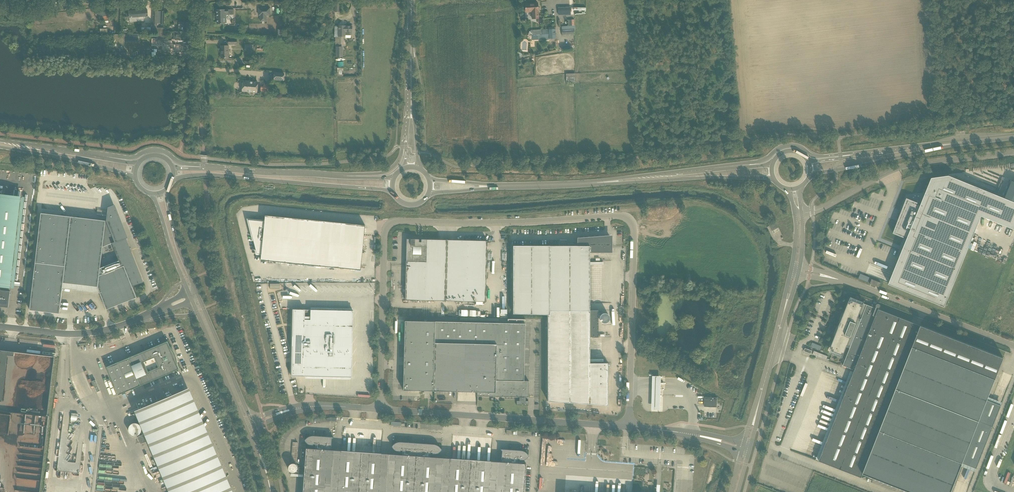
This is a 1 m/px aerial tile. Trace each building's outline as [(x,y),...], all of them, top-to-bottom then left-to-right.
[(525,4),(526,12),(532,12),(532,18),(538,18),(537,3),(525,4)] [(270,15),(270,8),(259,8),(259,15),(260,15),(260,21),(266,21),(266,15),(270,15)] [(147,27),(147,33),(157,33),(157,25),(158,25),(158,23),(158,11),(158,9),(153,9),(152,24),(147,24),(147,27)] [(129,11),(129,16),(129,19),(130,22),(144,21),(144,17),(148,17),(148,14),(147,10),(129,11)] [(217,10),(217,24),(224,24),(224,23),(226,23),(226,13),(228,13),(228,10),(224,10),(217,10)] [(99,13),(100,21),(111,19),(110,16),(115,15),(115,12),(108,12),(99,13)] [(191,22),(189,22),(183,22),(178,22),(178,26),(178,32),(174,32),(174,39),(179,39),(184,39),(184,32),(183,32),(183,31),(191,31),(191,22)] [(352,35),(352,26),(345,26),(338,26),(338,35),(352,35)] [(575,35),(574,28),(574,26),(563,26),(563,29),(562,29),(562,36),(575,35)] [(548,29),(531,30),(529,31),(528,34),(528,36),(530,39),(532,40),(543,40),(544,40),(548,40),(548,39),(549,39),(556,38),(556,29),(548,29)] [(153,40),(153,45),(163,45),(163,52),(170,52),(170,53),(175,53),(175,52),(182,52),(182,51),(183,51),(183,46),(182,46),(182,44),(172,44),(172,40),(153,40)] [(229,46),(226,46),(221,46),(221,58),(229,58),(229,46)] [(284,73),(275,72),(274,80),(284,81),(284,73)] [(257,82),(251,82),(243,81),(242,91),(257,92),(257,82)] [(272,92),(273,84),(264,84),(264,87),(261,86),(260,92),(272,92)] [(888,284),(944,307),(981,216),(1013,229),(1013,202),(949,175),(931,178),(921,204),(918,203),(916,202),(916,203),(909,200),(909,199),(906,198),(906,199),(907,199),(896,228),(895,227),(893,233),(894,234),(894,233),(895,233),(895,234),(899,236),(899,235),(903,237),(904,238),(904,237),(907,238),(888,284)] [(0,196),(0,284),(11,285),(21,199),(0,196)] [(106,309),(136,297),(132,286),(143,282),(131,251),(131,252),(125,238),(127,237),(118,216),(117,216),(114,210),(108,212),(107,220),(108,222),(107,222),(105,222),(105,221),(41,213),(30,310),(59,313),(63,283),(97,287),(106,309)] [(248,220),(257,254),(261,254),(260,260),(360,270),(365,225),(265,215),(264,221),(248,220)] [(778,227),(776,222),(770,226),(772,231),(774,234),(780,230),(778,227)] [(590,310),(590,251),(591,251),(591,252),(611,252),(611,246),(611,239),(609,239),(609,238),(606,237),(606,239),(604,239),(604,238),(578,238),(578,244),(579,244),(579,246),(513,246),(513,313),(550,314),(548,401),(607,405),(607,363),(590,363),(590,337),(598,337),(598,310),(590,310)] [(445,301),(447,240),(421,239),(421,242),(419,242),(419,239),(407,239),(405,300),(445,301)] [(445,301),(476,301),(476,304),(483,305),(483,301),(486,302),(487,241),(447,240),(445,301)] [(881,283),(872,279),(870,284),(879,287),(881,283)] [(8,307),(10,291),(0,290),(0,306),(8,307)] [(807,491),(967,491),(1001,406),(987,400),(1004,358),(878,309),(880,306),(880,305),(879,305),(878,305),(877,305),(876,308),(864,303),(864,302),(863,304),(851,300),(850,301),(849,301),(849,300),(840,322),(842,323),(840,327),(839,327),(830,348),(831,348),(832,349),(831,350),(843,355),(842,357),(843,357),(847,346),(850,347),(843,366),(854,370),(807,491)] [(494,316),(494,302),(487,302),(486,316),(494,316)] [(351,377),(353,311),(292,309),(291,376),(303,376),(305,376),(351,377)] [(524,381),(525,323),(405,321),(403,390),(477,392),(477,396),(528,397),(529,381),(524,381)] [(177,364),(177,363),(177,361),(177,360),(177,358),(176,357),(175,354),(174,352),(173,350),(172,349),(171,348),(170,347),(169,346),(168,343),(167,341),(107,367),(118,395),(179,369),(178,367),(177,364)] [(812,354),(826,360),(828,356),(814,351),(812,354)] [(661,376),(652,376),(652,409),(660,409),(661,376)] [(180,393),(140,410),(139,409),(139,410),(174,491),(228,491),(185,391),(186,391),(185,390),(184,390),(185,391),(180,393)] [(704,397),(704,407),(717,407),(717,398),(704,397)] [(999,431),(994,444),(998,446),(1003,433),(999,431)] [(146,441),(143,434),(137,437),(140,444),(146,441)] [(361,452),(330,449),(331,448),(332,438),(334,437),(326,436),(314,435),(312,435),(311,436),(309,436),(308,437),(307,438),(305,439),(305,440),(305,441),(306,442),(307,443),(309,444),(310,445),(312,445),(313,445),(313,444),(315,444),(315,448),(306,448),(303,491),(358,491),(361,452)] [(349,449),(349,450),(366,451),(366,444),(362,443),(362,442),(359,442),(359,444),(353,443),(353,446),(346,446),(346,448),(349,449)] [(417,445),(417,443),(413,443),(400,442),(399,442),(397,442),(396,443),(395,443),(394,444),(393,445),(392,446),(393,447),(393,449),(395,450),(396,450),(397,451),(399,451),(400,452),(400,450),(402,450),(402,455),(361,452),(358,491),(413,491),(417,445)] [(471,459),(430,457),(430,452),(432,453),(432,454),(434,454),(435,454),(437,453),(438,453),(439,452),(440,451),(441,450),(441,448),(440,447),(439,446),(437,445),(436,445),(435,444),(433,444),(420,443),(417,443),(417,445),(413,491),(469,491),(471,459)] [(45,474),(40,448),(33,450),(33,454),(31,454),(34,470),(37,470),(38,475),(45,474)] [(526,468),(526,463),(517,463),(517,459),(519,459),(519,460),(521,460),(522,460),(524,460),(525,459),(526,458),(527,457),(528,456),(528,454),(527,453),(526,452),(524,451),(523,451),(522,450),(520,450),(507,449),(501,449),(500,449),(502,451),(501,460),(502,460),(502,462),(471,459),(469,491),(524,491),(526,468)]
